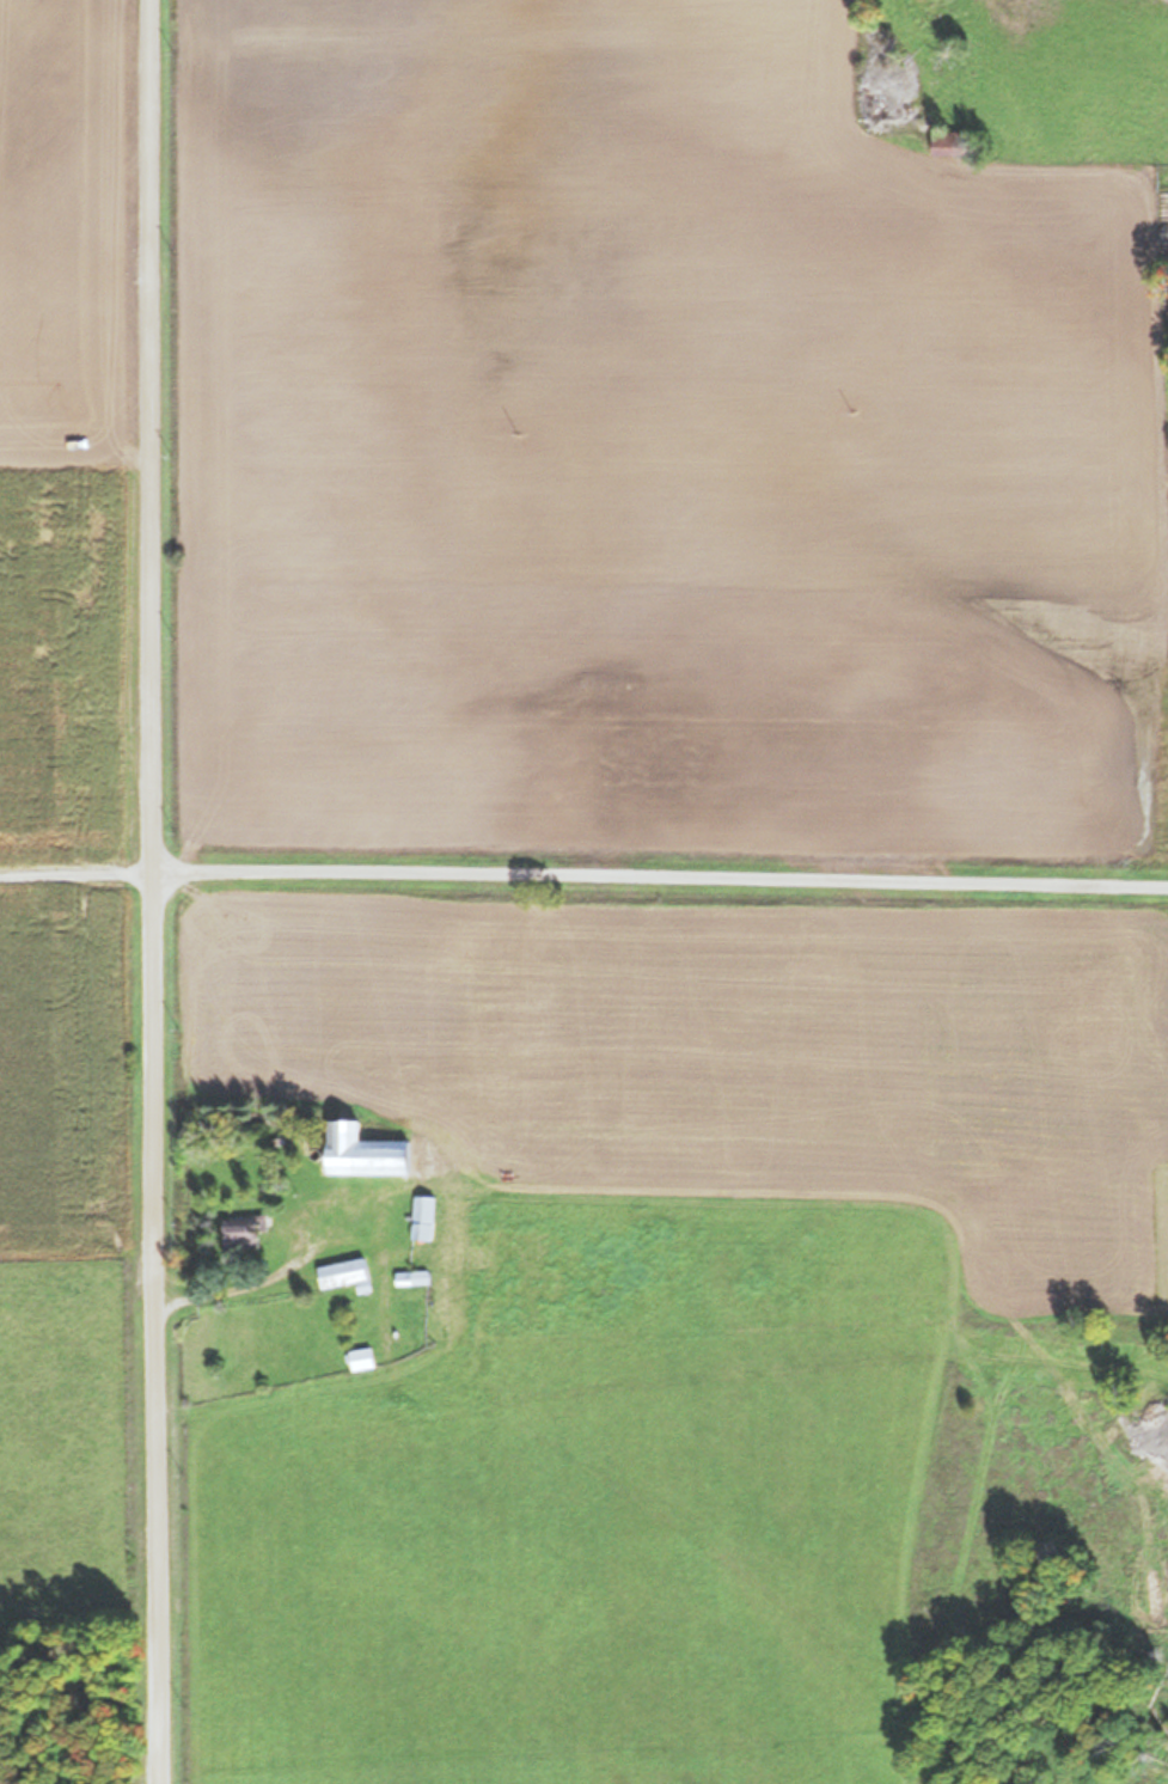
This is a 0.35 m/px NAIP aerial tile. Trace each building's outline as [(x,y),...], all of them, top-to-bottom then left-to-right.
[(934,131),(934,155),(965,155),(965,131),(934,131)] [(427,1141),(363,1141),(363,1121),(333,1121),(333,1174),(427,1174),(427,1141)] [(437,1197),(416,1196),(414,1240),(435,1241),(437,1197)] [(268,1250),(268,1218),(229,1218),(229,1250),(268,1250)] [(369,1285),(369,1262),(321,1264),(322,1286),(369,1285)] [(375,1368),(372,1349),(351,1352),(354,1371),(375,1368)]
